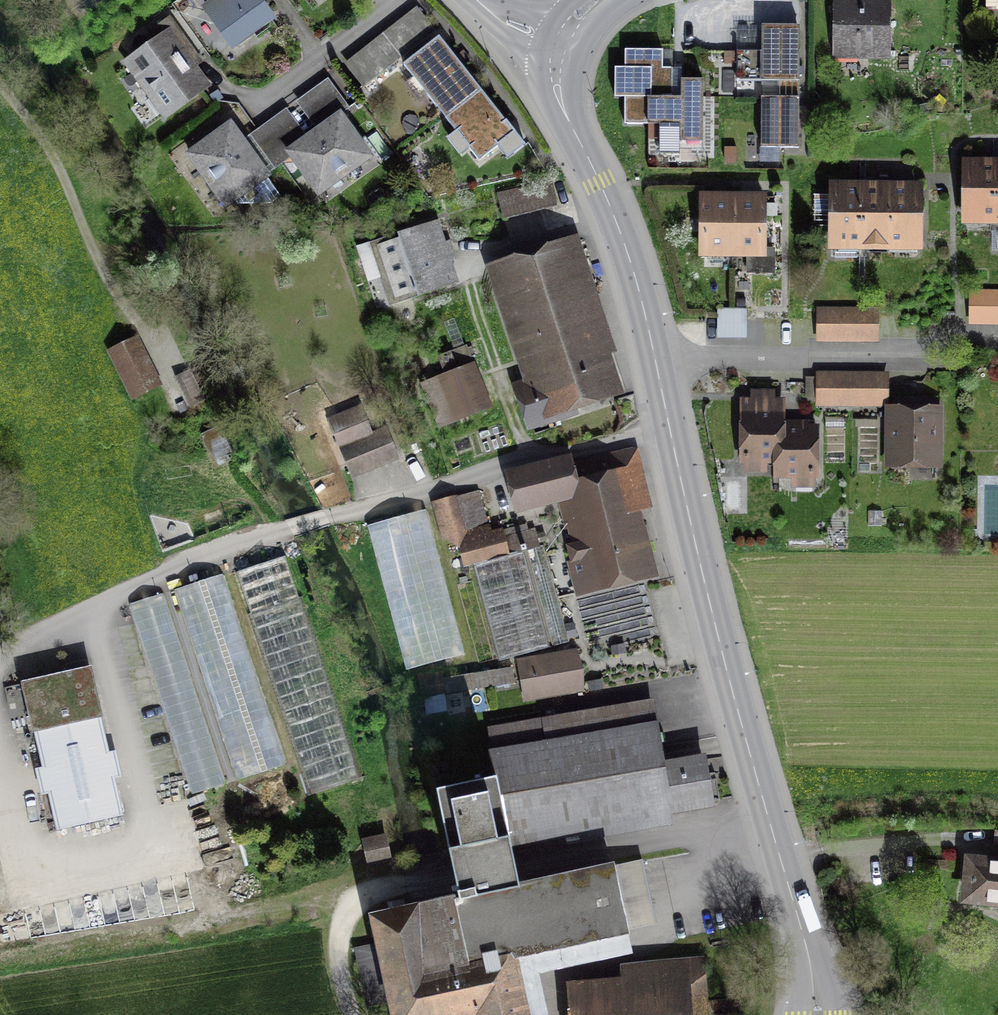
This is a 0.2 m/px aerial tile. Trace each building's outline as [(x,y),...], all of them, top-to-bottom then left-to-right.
[(211,12),(241,52),(277,26),(258,0),(228,0),(211,12)] [(897,2),(841,0),(840,62),(895,63),(897,2)] [(368,49),(348,64),(364,86),(434,32),(417,11),(404,21),(368,49)] [(800,28),(763,28),(763,80),(799,81),(800,58),(800,28)] [(177,39),(133,68),(168,121),(212,92),(177,39)] [(512,127),(448,45),(441,51),(413,73),(487,168),(523,140),(512,127)] [(758,53),(738,53),(737,82),(757,82),(758,53)] [(677,101),(670,101),(671,73),(661,73),(661,62),(661,55),(627,55),(627,72),(616,72),(616,102),(625,102),(625,125),(662,125),(662,146),(684,146),(705,147),(706,86),(683,85),(683,101),(677,101)] [(791,99),(763,99),(763,147),(797,147),(797,99),(791,99)] [(337,121),(290,154),(317,191),(363,158),(337,121)] [(230,132),(190,161),(232,219),(272,190),(230,132)] [(971,166),(970,231),(997,231),(997,166),(971,166)] [(539,185),(495,196),(501,218),(545,207),(539,185)] [(917,189),(837,189),(837,256),(858,256),(858,243),(918,242),(917,189)] [(720,253),(742,253),(748,253),(748,270),(769,270),(769,199),(704,199),(704,253),(720,253)] [(434,234),(381,250),(396,301),(449,285),(434,234)] [(561,244),(502,264),(554,422),(602,407),(614,403),(561,244)] [(974,295),(974,325),(997,325),(997,294),(974,295)] [(883,310),(820,309),(820,343),(883,343),(883,310)] [(750,311),(720,311),(719,341),(749,342),(750,311)] [(135,345),(112,355),(131,395),(154,384),(135,345)] [(481,370),(424,391),(442,437),(498,417),(481,370)] [(891,372),(821,371),(820,405),(891,406),(891,372)] [(798,430),(781,430),(782,405),(759,404),(745,404),(743,459),(780,460),(780,474),(815,475),(817,431),(798,430)] [(364,410),(333,424),(358,483),(401,465),(389,436),(377,441),(364,410)] [(951,413),(892,412),(891,475),(949,476),(951,413)] [(220,426),(203,433),(217,464),(234,457),(220,426)] [(578,460),(512,476),(523,521),(564,511),(586,602),(659,584),(644,519),(658,516),(643,455),(581,470),(578,460)] [(478,492),(460,497),(471,536),(489,531),(478,492)] [(580,653),(520,665),(529,707),(589,695),(580,653)] [(512,669),(438,678),(440,696),(514,686),(512,669)] [(89,670),(24,685),(57,833),(123,819),(89,670)] [(508,836),(594,820),(687,802),(706,798),(699,765),(662,773),(648,706),(489,737),(497,779),(435,791),(458,904),(374,921),(379,947),(356,952),(368,1010),(391,1005),(393,1014),(469,1014),(474,1014),(464,964),(510,955),(622,932),(610,873),(519,891),(508,836)] [(383,834),(360,837),(364,862),(387,858),(383,834)] [(973,856),(969,907),(997,910),(997,859),(973,856)] [(510,955),(464,964),(474,1014),(475,1014),(522,1014),(510,955)] [(574,984),(577,1014),(706,1014),(701,961),(623,968),(624,979),(574,984)]
